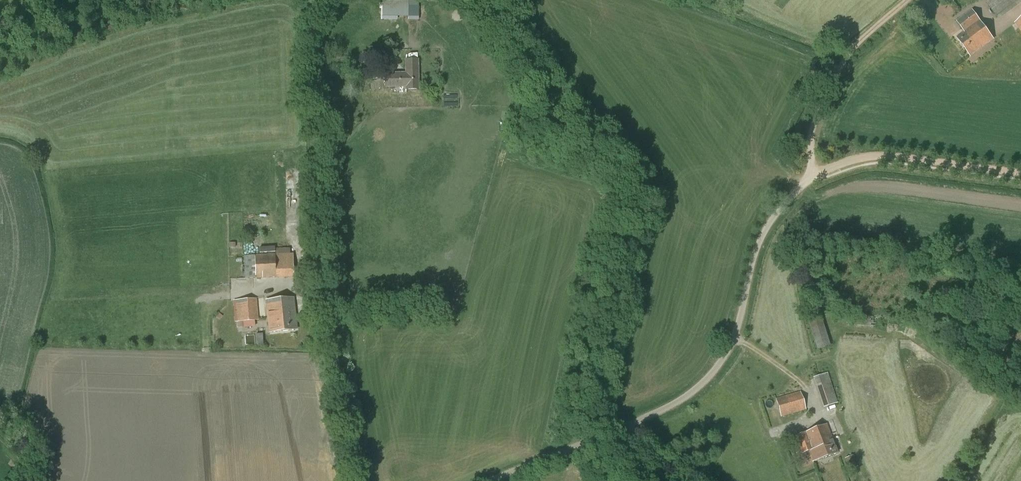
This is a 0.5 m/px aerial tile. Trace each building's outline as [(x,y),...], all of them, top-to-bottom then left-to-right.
[(396,16),(396,0),(383,0),(383,16),(396,16)] [(999,20),(1020,4),(1020,0),(985,0),(999,20)] [(418,6),(414,6),(409,6),(408,6),(408,15),(418,15),(418,6)] [(957,37),(970,56),(994,39),(973,10),(957,22),(964,32),(957,37)] [(385,74),(385,87),(406,87),(406,90),(418,89),(417,60),(406,60),(406,74),(385,74)] [(262,278),(262,279),(294,278),(293,254),(275,254),(275,255),(255,256),(244,256),(245,279),(262,278)] [(259,320),(257,298),(236,300),(237,322),(259,320)] [(297,330),(293,298),(266,301),(270,333),(297,330)] [(806,318),(817,349),(830,345),(819,314),(806,318)] [(835,396),(828,372),(813,377),(823,407),(840,402),(838,396),(835,396)] [(775,399),(781,417),(806,410),(800,392),(775,399)] [(809,451),(813,462),(837,453),(827,424),(796,436),(802,454),(809,451)] [(845,458),(849,470),(860,466),(861,466),(857,454),(845,458)]
